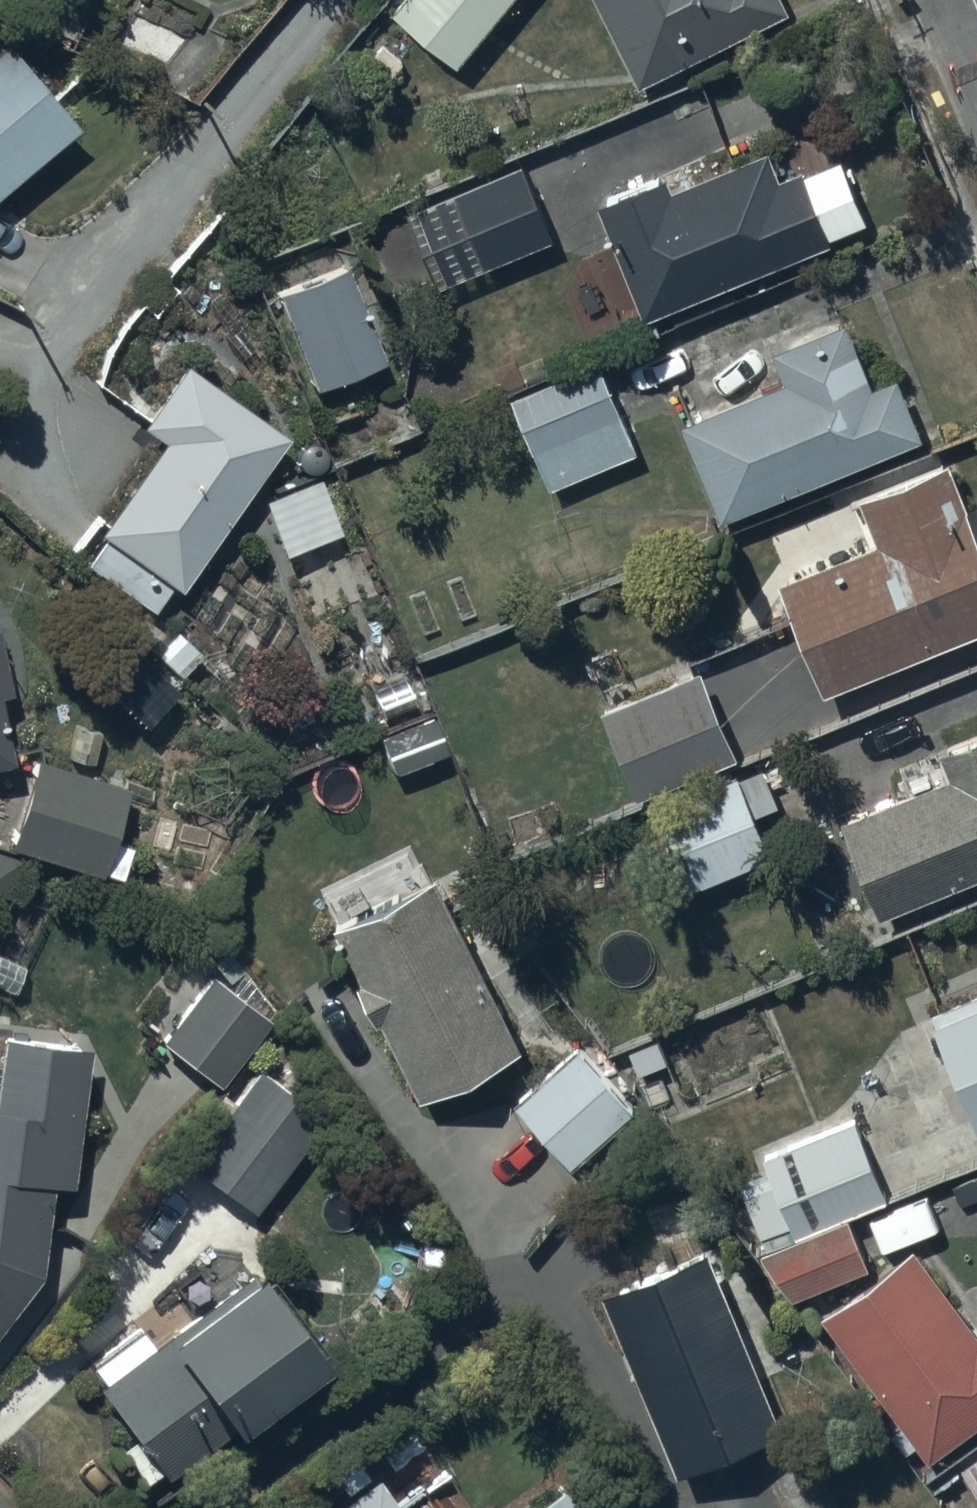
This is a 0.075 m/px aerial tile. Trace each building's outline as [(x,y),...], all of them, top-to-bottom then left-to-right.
[(392,7),(457,61),(508,0),(398,0),(392,7)] [(639,76),(789,0),(601,0),(639,76)] [(74,118),(3,34),(0,36),(0,181),(74,118)] [(667,166),(597,194),(643,310),(830,235),(828,229),(867,213),(842,149),(802,165),(801,162),(781,170),(770,142),(673,181),(667,166)] [(525,159),(408,206),(438,280),(555,233),(525,159)] [(290,281),(275,287),(312,381),(379,355),(339,252),(286,273),(290,281)] [(784,373),(684,414),(724,512),(925,430),(899,366),(873,377),(846,312),(771,343),(784,373)] [(601,355),(513,391),(551,483),(639,448),(601,355)] [(182,358),(139,418),(160,433),(95,524),(104,531),(84,558),(154,607),(172,582),(175,585),(285,431),(182,358)] [(780,571),(823,683),(976,624),(976,508),(969,511),(947,454),(861,487),(879,533),(780,571)] [(8,684),(0,639),(0,686),(8,684)] [(703,662),(603,703),(639,791),(739,751),(703,662)] [(0,702),(0,756),(10,754),(0,702)] [(392,768),(445,745),(428,707),(375,731),(392,768)] [(841,813),(881,908),(976,868),(976,727),(941,742),(952,767),(841,813)] [(125,780),(34,751),(6,841),(98,870),(99,866),(121,872),(132,837),(109,829),(125,780)] [(745,790),(666,823),(691,883),(771,849),(745,790)] [(521,1042),(435,868),(333,918),(360,974),(357,976),(377,1017),(381,1015),(419,1092),(521,1042)] [(185,952),(166,975),(193,995),(160,1036),(216,1080),(266,1017),(185,952)] [(934,1001),(976,1105),(976,983),(934,1001)] [(37,1266),(48,1173),(70,1174),(86,1037),(0,1029),(0,1318),(37,1266)] [(580,1040),(515,1097),(572,1161),(637,1105),(580,1040)] [(235,1068),(174,1149),(253,1209),(325,1115),(257,1063),(246,1077),(235,1068)] [(767,1163),(738,1175),(760,1228),(747,1234),(753,1250),(759,1247),(793,1290),(869,1259),(848,1207),(887,1192),(854,1111),(761,1148),(767,1163)] [(708,1238),(601,1284),(678,1465),(785,1419),(708,1238)] [(821,1310),(929,1453),(976,1417),(976,1323),(915,1240),(821,1310)] [(252,1259),(94,1379),(134,1430),(118,1443),(144,1478),(159,1466),(163,1470),(321,1350),(252,1259)] [(961,1460),(976,1484),(976,1449),(961,1460)] [(374,1468),(320,1507),(403,1507),(374,1468)] [(521,1507),(580,1507),(557,1480),(521,1507)]
